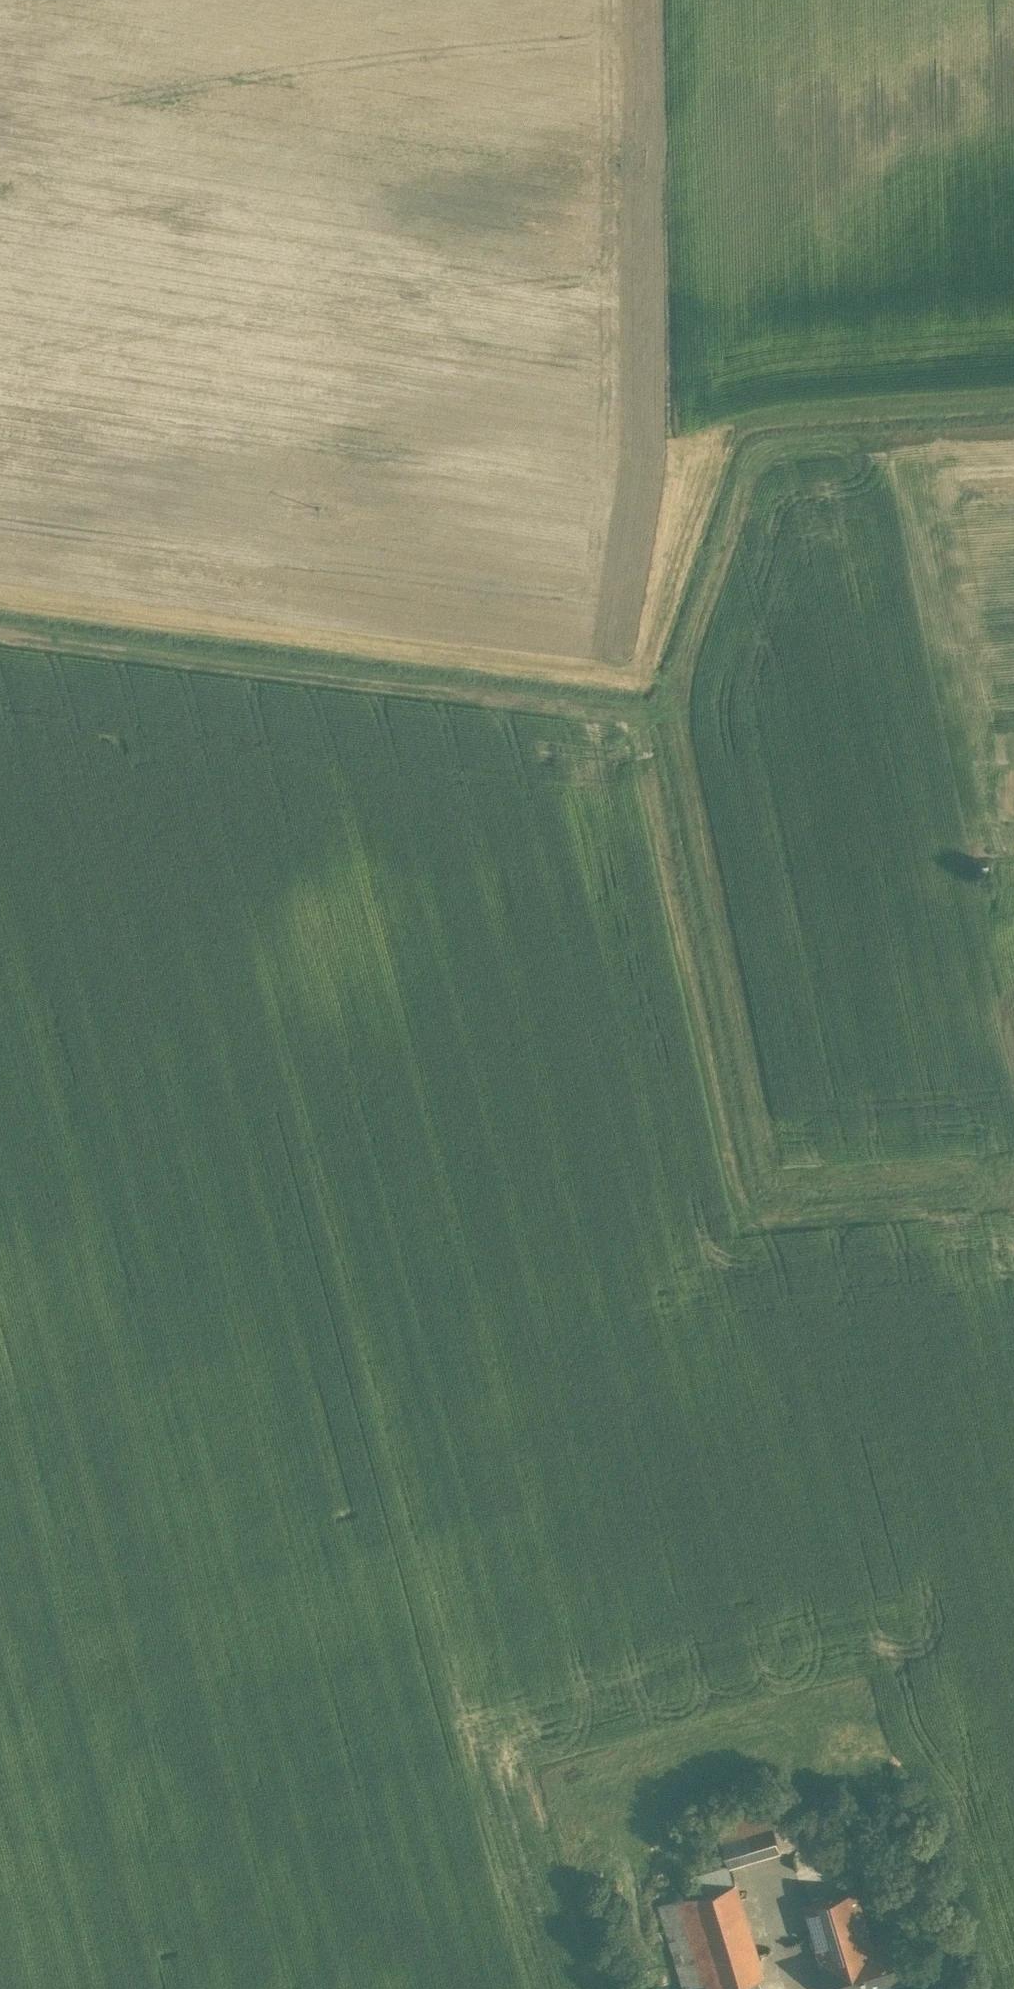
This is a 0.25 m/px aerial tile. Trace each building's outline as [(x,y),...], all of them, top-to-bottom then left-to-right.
[(767,1783),(717,1797),(732,1852),(783,1838),(767,1783)] [(735,1871),(677,1888),(705,1982),(763,1965),(735,1871)] [(803,1899),(829,1988),(862,1988),(904,1977),(891,1932),(873,1937),(858,1884),(803,1899)]
